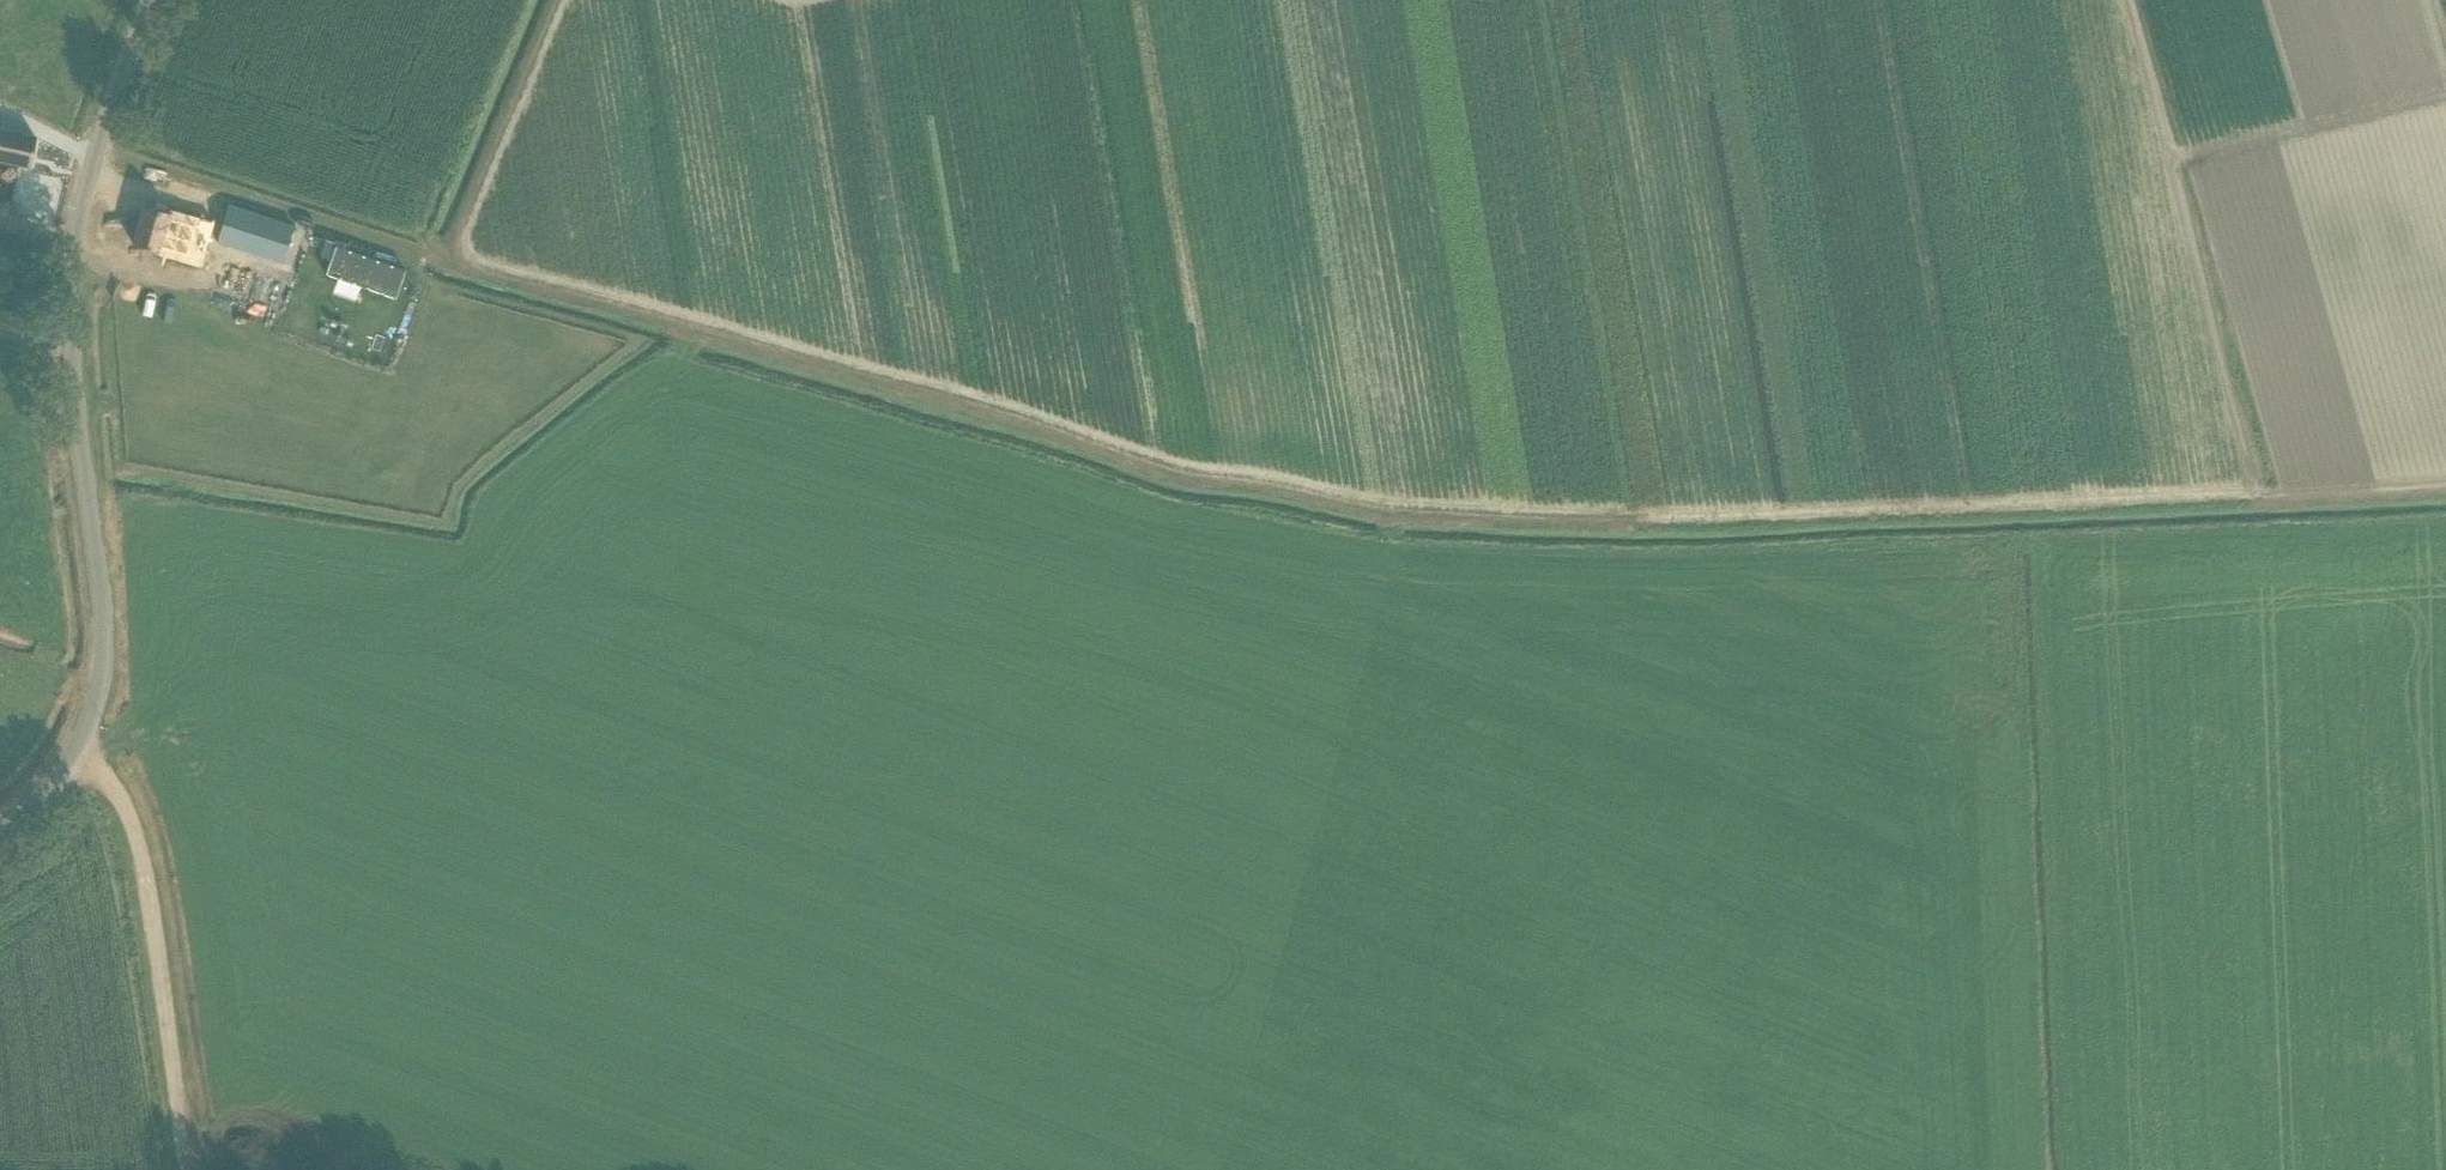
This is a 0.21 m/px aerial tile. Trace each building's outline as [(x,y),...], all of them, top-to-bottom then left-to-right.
[(29,166),(35,136),(0,129),(0,160),(29,166)] [(133,244),(156,250),(160,252),(166,232),(192,240),(198,221),(167,212),(143,205),(133,244)] [(217,241),(281,260),(292,227),(229,207),(217,241)] [(306,237),(298,265),(367,285),(375,258),(306,237)] [(334,309),(331,324),(341,326),(344,311),(334,309)]
